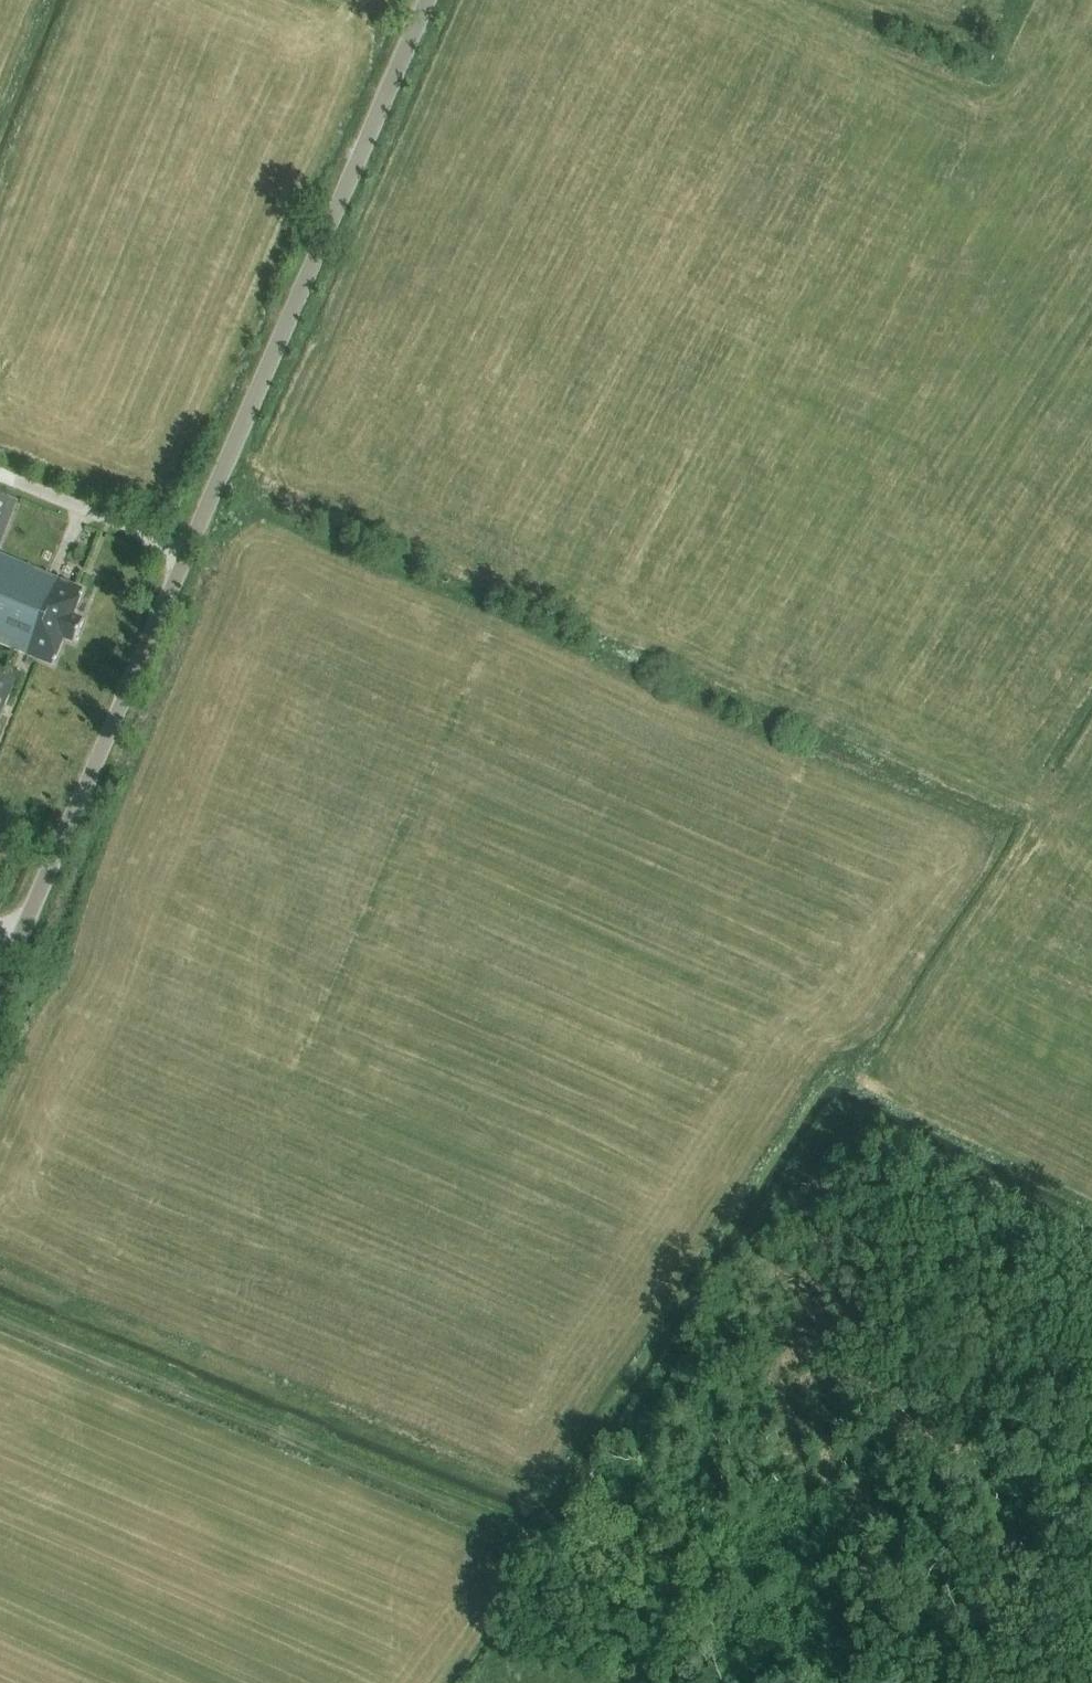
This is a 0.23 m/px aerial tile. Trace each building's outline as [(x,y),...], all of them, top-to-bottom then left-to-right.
[(17,497),(0,490),(0,542),(17,497)] [(54,666),(65,639),(75,643),(84,620),(74,616),(85,589),(0,554),(0,644),(54,666)] [(20,673),(0,665),(0,722),(20,673)]
